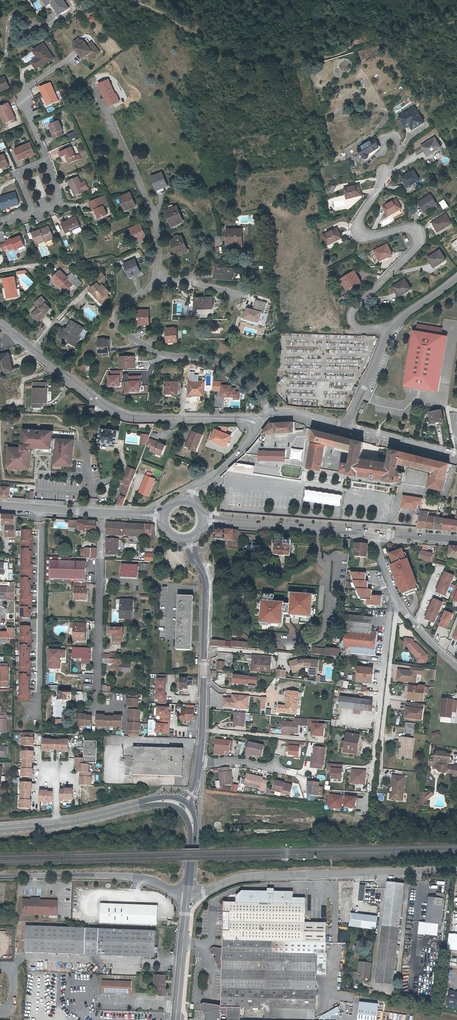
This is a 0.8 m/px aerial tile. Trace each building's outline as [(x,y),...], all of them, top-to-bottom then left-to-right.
[(31,1),(37,10),(40,7),(35,0),(32,0),(31,1)] [(50,6),(58,18),(67,12),(59,0),(41,0),(46,9),(50,6)] [(83,3),(73,9),(76,14),(86,8),(83,3)] [(83,45),(79,45),(78,43),(73,47),(73,52),(82,63),(85,61),(87,59),(90,63),(98,57),(91,47),(87,50),(83,45)] [(34,63),(38,70),(41,67),(47,64),(47,65),(53,62),(43,47),(34,52),(39,60),(38,61),(34,63)] [(107,108),(112,106),(117,104),(108,82),(98,86),(107,108)] [(45,108),(56,104),(49,86),(38,90),(42,100),(43,100),(44,103),(44,104),(45,108)] [(0,107),(0,119),(2,125),(13,121),(6,105),(0,107)] [(405,132),(408,130),(411,134),(417,129),(414,125),(419,122),(412,111),(397,121),(399,125),(401,124),(402,126),(401,127),(405,132)] [(47,126),(49,132),(51,135),(49,136),(52,141),(60,137),(59,133),(60,132),(56,122),(47,126)] [(68,134),(71,141),(78,137),(75,131),(68,134)] [(355,149),(355,150),(360,159),(361,160),(362,160),(363,160),(365,159),(365,158),(365,157),(365,156),(376,149),(372,141),(369,142),(355,149)] [(432,141),(420,149),(423,153),(426,158),(435,152),(438,150),(432,141)] [(26,145),(12,151),(17,161),(23,159),(23,161),(31,157),(26,145)] [(423,153),(420,149),(414,154),(417,158),(423,153)] [(74,163),(72,159),(68,150),(56,155),(58,160),(62,158),(64,157),(68,165),(74,163)] [(441,152),(435,156),(437,160),(444,156),(441,152)] [(411,172),(399,179),(405,188),(413,183),(413,184),(417,181),(411,172)] [(148,178),(153,189),(158,187),(159,189),(163,187),(158,174),(148,178)] [(66,183),(69,191),(71,190),(74,198),(82,194),(76,179),(66,183)] [(356,187),(342,191),(344,200),(359,197),(356,187)] [(0,198),(0,210),(7,208),(8,209),(15,206),(12,194),(0,198)] [(116,198),(121,209),(127,207),(127,209),(131,207),(125,194),(116,198)] [(429,197),(417,205),(422,214),(431,208),(431,209),(435,206),(429,197)] [(100,208),(104,206),(101,199),(86,205),(89,214),(92,213),(95,221),(104,217),(101,210),(100,208)] [(393,201),(380,209),(385,218),(399,211),(393,201)] [(162,213),(164,218),(169,226),(177,222),(171,209),(168,210),(167,208),(164,209),(165,212),(162,213)] [(445,216),(432,225),(438,234),(451,225),(445,216)] [(71,217),(57,224),(61,233),(70,229),(75,227),(71,217)] [(137,226),(128,230),(135,243),(143,239),(137,226)] [(37,233),(36,231),(28,235),(33,245),(41,241),(41,244),(50,240),(45,230),(37,233)] [(228,245),(236,245),(236,233),(229,233),(229,232),(224,232),(224,233),(225,245),(228,245)] [(332,232),(318,238),(322,247),(336,242),(332,232)] [(167,243),(169,247),(174,256),(174,255),(182,252),(176,239),(173,240),(172,237),(169,239),(170,241),(167,243)] [(7,243),(6,242),(0,244),(1,246),(4,253),(10,251),(10,253),(21,249),(16,239),(11,242),(7,243)] [(174,256),(169,247),(167,248),(173,259),(175,257),(174,255),(174,256)] [(385,247),(373,253),(377,262),(386,258),(386,259),(390,257),(385,247)] [(438,254),(427,262),(432,270),(441,265),(441,266),(444,264),(438,254)] [(131,261),(122,266),(128,279),(137,275),(131,261)] [(211,266),(211,274),(212,273),(212,280),(228,280),(227,269),(215,269),(215,266),(211,266)] [(57,287),(66,279),(65,279),(57,271),(49,279),(57,287)] [(101,277),(98,273),(90,281),(93,284),(90,288),(86,291),(92,298),(95,295),(99,300),(103,296),(107,293),(99,286),(102,284),(98,280),(101,277)] [(354,273),(341,281),(346,289),(355,284),(356,285),(359,283),(354,273)] [(70,274),(65,279),(66,279),(75,288),(79,283),(70,274)] [(2,289),(3,291),(1,292),(3,300),(12,298),(8,279),(0,280),(0,290),(2,289)] [(401,284),(389,291),(395,299),(402,295),(403,296),(407,294),(401,284)] [(95,295),(92,298),(91,299),(98,305),(105,298),(103,296),(99,300),(95,295)] [(35,309),(28,316),(35,323),(42,316),(41,316),(47,310),(41,305),(43,304),(37,298),(30,305),(35,309)] [(191,300),(191,304),(192,304),(192,310),(207,310),(207,300),(191,300)] [(258,322),(261,312),(264,313),(266,303),(256,300),(253,310),(246,308),(243,318),(258,322)] [(135,326),(139,326),(139,324),(145,324),(144,312),(134,312),(135,326)] [(65,343),(69,345),(71,342),(75,344),(78,339),(76,338),(81,330),(69,323),(64,331),(61,330),(58,334),(57,334),(55,338),(62,343),(64,340),(66,341),(65,343)] [(441,336),(442,329),(416,326),(415,332),(441,336)] [(164,331),(165,343),(170,343),(174,343),(173,330),(171,330),(171,329),(167,329),(167,330),(164,331)] [(404,386),(435,392),(444,336),(441,336),(415,332),(413,332),(404,386)] [(96,353),(105,353),(105,341),(102,341),(102,339),(97,339),(97,341),(95,341),(96,353)] [(0,358),(0,377),(12,374),(8,356),(0,358)] [(118,368),(130,368),(130,362),(132,362),(131,359),(118,360),(118,368)] [(119,386),(119,381),(120,381),(120,376),(122,376),(122,371),(111,371),(111,376),(108,376),(108,386),(119,386)] [(198,375),(194,375),(194,372),(190,372),(190,384),(198,384),(198,375)] [(129,377),(129,381),(128,381),(128,392),(139,392),(139,386),(140,386),(140,376),(129,377)] [(221,397),(233,397),(233,399),(238,399),(238,392),(235,392),(235,389),(230,388),(230,386),(222,385),(223,382),(214,382),(213,391),(221,391),(221,397)] [(168,394),(168,395),(173,395),(174,383),(161,383),(161,393),(168,394)] [(188,384),(188,395),(203,395),(203,383),(198,384),(190,384),(188,384)] [(41,391),(44,391),(44,385),(32,385),(30,411),(39,411),(39,407),(40,407),(41,391)] [(18,388),(3,389),(4,400),(18,399),(18,388)] [(432,423),(444,421),(442,410),(430,413),(432,423)] [(293,423),(270,424),(263,434),(293,432),(293,423)] [(53,430),(26,429),(26,436),(23,436),(23,447),(12,447),(11,454),(9,453),(8,464),(31,466),(32,446),(32,444),(36,444),(53,445),(56,445),(56,448),(55,462),(71,462),(71,458),(73,458),(74,446),(71,446),(71,439),(53,438),(53,430)] [(74,431),(53,430),(53,438),(71,439),(71,446),(74,446),(74,431)] [(226,446),(231,435),(215,430),(211,440),(226,446)] [(432,459),(391,449),(389,463),(361,458),(364,442),(355,440),(353,439),(314,430),(312,439),(354,450),(351,463),(344,462),(343,470),(350,471),(350,472),(360,474),(361,473),(367,474),(366,477),(380,479),(381,476),(388,477),(388,478),(398,480),(398,478),(408,479),(407,481),(428,484),(433,460),(434,459),(432,459)] [(116,447),(118,433),(101,432),(99,445),(116,447)] [(197,451),(203,436),(193,432),(187,447),(197,451)] [(167,446),(149,440),(147,446),(152,448),(151,451),(155,453),(154,456),(161,459),(162,456),(163,456),(167,446)] [(322,469),(325,444),(312,442),(309,467),(322,469)] [(53,445),(36,444),(36,447),(36,452),(52,453),(53,447),(53,445)] [(251,448),(245,453),(261,456),(262,448),(252,446),(251,448)] [(292,452),(262,448),(261,456),(291,460),(292,452)] [(292,452),(291,460),(303,462),(304,454),(292,452)] [(433,460),(428,484),(430,485),(431,483),(437,485),(439,477),(447,479),(451,464),(434,459),(433,460)] [(303,472),(235,462),(228,469),(302,479),(303,472)] [(125,479),(133,482),(137,472),(128,468),(125,479)] [(149,497),(155,480),(146,477),(140,494),(149,497)] [(133,482),(125,479),(123,485),(124,485),(120,497),(122,497),(118,507),(123,507),(124,506),(133,482)] [(391,492),(392,485),(354,479),(353,487),(391,492)] [(0,486),(0,498),(8,498),(9,487),(0,486)] [(306,502),(343,505),(344,494),(307,491),(306,502)] [(403,496),(402,507),(416,509),(417,504),(420,504),(421,498),(414,498),(414,501),(409,501),(409,496),(403,496)] [(428,528),(430,517),(425,517),(421,517),(419,527),(428,528)] [(436,528),(439,518),(430,517),(428,528),(436,528)] [(446,518),(439,518),(436,528),(444,529),(446,518)] [(446,518),(444,529),(456,530),(456,519),(446,518)] [(7,519),(6,529),(6,541),(12,541),(16,542),(16,520),(7,519)] [(79,523),(73,523),(73,530),(79,530),(79,532),(86,533),(86,534),(97,535),(97,524),(79,523)] [(143,538),(143,536),(144,526),(138,526),(126,526),(107,525),(107,537),(138,538),(143,538)] [(155,527),(144,526),(143,536),(151,537),(152,531),(155,531),(155,527)] [(235,540),(238,541),(238,539),(239,531),(216,529),(216,539),(235,540)] [(21,620),(31,620),(31,613),(32,613),(32,610),(31,610),(31,602),(32,602),(32,599),(31,599),(31,584),(32,584),(32,581),(31,581),(31,573),(32,573),(33,570),(31,570),(31,555),(33,555),(33,552),(31,552),(31,545),(33,545),(33,541),(31,541),(32,534),(22,534),(22,544),(21,544),(21,553),(22,553),(22,573),(21,573),(21,582),(22,582),(22,602),(20,602),(20,611),(21,611),(21,620)] [(285,540),(284,542),(276,542),(275,555),(290,556),(291,540),(285,540)] [(119,542),(107,542),(106,557),(115,557),(118,557),(119,542)] [(367,557),(368,545),(355,544),(354,556),(367,557)] [(433,561),(435,553),(428,552),(429,545),(424,545),(420,558),(433,561)] [(403,548),(389,553),(393,564),(392,565),(393,569),(396,576),(397,579),(397,580),(401,590),(402,590),(403,594),(418,588),(416,584),(417,584),(413,573),(412,574),(411,569),(412,569),(408,558),(406,559),(403,548)] [(85,560),(96,560),(97,551),(86,551),(86,552),(86,555),(85,560)] [(86,581),(86,565),(51,565),(50,580),(86,581)] [(123,567),(122,577),(129,578),(129,579),(138,579),(139,567),(123,567)] [(447,597),(455,576),(446,572),(445,575),(443,578),(442,577),(438,586),(440,586),(439,589),(437,593),(447,597)] [(368,574),(352,573),(356,582),(355,582),(359,590),(364,600),(369,601),(369,605),(383,606),(383,598),(373,597),(373,591),(369,591),(370,583),(367,583),(368,574)] [(87,586),(80,585),(80,590),(75,590),(75,601),(86,602),(87,586)] [(7,602),(15,602),(15,591),(7,590),(0,590),(0,601),(7,602)] [(275,595),(264,594),(262,622),(283,623),(284,614),(291,614),(291,615),(301,616),(300,623),(311,624),(313,595),(292,594),(291,604),(285,604),(285,603),(274,602),(275,595)] [(194,604),(195,597),(179,596),(177,649),(192,650),(193,643),(194,623),(194,604)] [(435,623),(444,603),(435,599),(433,602),(432,605),(430,604),(427,613),(428,613),(427,616),(426,619),(435,623)] [(122,608),(122,611),(122,619),(133,620),(133,601),(122,601),(120,601),(118,603),(117,608),(122,608)] [(440,622),(440,623),(439,625),(444,628),(446,625),(448,626),(453,614),(445,611),(440,622)] [(373,618),(348,616),(345,646),(352,647),(352,654),(375,656),(378,636),(371,636),(373,618)] [(86,642),(86,625),(75,625),(74,641),(86,642)] [(124,627),(112,627),(112,635),(114,635),(113,642),(123,643),(124,627)] [(30,636),(30,629),(21,629),(21,639),(20,639),(20,648),(21,648),(21,668),(20,668),(19,677),(21,677),(20,697),(19,697),(19,701),(30,701),(30,697),(31,697),(31,695),(30,695),(30,679),(31,679),(31,677),(30,677),(30,668),(31,668),(31,666),(30,666),(30,650),(32,650),(32,647),(30,647),(30,639),(32,639),(32,637),(30,636)] [(15,630),(8,630),(8,635),(0,634),(0,633),(0,645),(8,645),(8,641),(14,641),(15,630)] [(413,639),(405,638),(404,647),(408,648),(418,658),(418,662),(427,663),(428,654),(419,645),(417,645),(417,643),(413,639)] [(339,650),(312,647),(312,654),(339,656),(339,650)] [(91,649),(77,649),(76,658),(91,658),(91,649)] [(271,656),(254,655),(254,659),(257,660),(256,672),(271,673),(272,661),(271,661),(271,656)] [(116,660),(104,659),(104,664),(116,664),(116,671),(131,671),(131,665),(122,665),(122,660),(116,660)] [(306,660),(304,661),(302,661),(300,662),(299,660),(291,662),(295,673),(303,670),(302,668),(306,667),(311,668),(313,668),(313,673),(315,673),(318,673),(320,661),(312,660),(312,661),(306,660)] [(425,674),(426,668),(412,666),(411,672),(409,672),(409,670),(399,669),(398,680),(416,682),(417,673),(425,674)] [(313,668),(311,668),(310,675),(318,676),(318,673),(315,673),(313,673),(313,668)] [(353,675),(353,681),(357,681),(357,682),(371,683),(373,669),(359,668),(358,675),(353,675)] [(8,689),(8,669),(0,669),(0,688),(8,689)] [(286,670),(277,670),(276,677),(285,678),(286,670)] [(168,674),(161,674),(161,678),(158,678),(157,699),(160,699),(160,703),(167,703),(167,699),(166,699),(167,679),(168,679),(168,674)] [(248,684),(249,677),(235,676),(234,683),(248,684)] [(420,685),(420,688),(411,687),(410,699),(424,700),(426,686),(420,685)] [(279,705),(278,713),(297,714),(299,692),(289,691),(288,706),(279,705)] [(59,701),(62,701),(62,703),(63,703),(65,703),(66,703),(66,701),(67,701),(67,696),(71,696),(72,692),(59,692),(59,701)] [(128,699),(128,707),(139,707),(139,699),(139,694),(129,694),(129,699),(128,699)] [(248,710),(249,696),(231,694),(231,698),(223,697),(222,708),(248,710)] [(355,709),(356,698),(342,696),(340,707),(355,709)] [(355,709),(372,711),(374,700),(370,699),(356,698),(355,709)] [(441,718),(452,719),(454,700),(443,699),(441,718)] [(424,710),(424,704),(408,702),(407,708),(409,708),(408,718),(420,719),(421,709),(424,710)] [(187,706),(187,708),(183,708),(182,720),(194,721),(195,706),(187,706)] [(170,707),(158,707),(158,716),(161,716),(161,724),(157,724),(157,733),(168,733),(169,725),(170,725),(171,716),(169,716),(170,707)] [(141,710),(130,710),(130,718),(131,718),(130,723),(129,723),(129,731),(130,731),(130,736),(139,737),(140,731),(140,723),(140,718),(141,718),(141,710)] [(245,727),(246,713),(235,712),(234,726),(245,727)] [(88,715),(80,714),(79,725),(87,726),(87,725),(92,725),(93,716),(88,716),(88,715)] [(105,715),(98,715),(97,726),(105,726),(115,726),(115,727),(123,727),(123,716),(115,716),(115,717),(105,716),(105,715)] [(309,726),(310,719),(296,718),(296,723),(284,722),(283,732),(292,733),(299,734),(300,725),(304,725),(304,726),(309,726)] [(415,733),(416,724),(407,723),(406,732),(415,733)] [(326,726),(314,724),(313,736),(325,737),(326,726)] [(33,733),(23,733),(23,738),(22,738),(22,747),(34,747),(34,739),(33,739),(33,733)] [(345,751),(356,753),(357,746),(359,746),(361,735),(348,733),(345,751)] [(403,749),(402,757),(412,758),(414,740),(402,738),(402,742),(403,743),(403,749)] [(231,741),(216,739),(215,748),(215,750),(215,754),(225,755),(225,751),(225,750),(230,751),(231,741)] [(51,740),(43,740),(42,751),(51,751),(51,750),(60,750),(60,751),(68,751),(69,740),(61,740),(61,741),(51,740)] [(299,741),(288,740),(287,749),(290,750),(290,751),(290,754),(295,755),(300,755),(301,747),(298,747),(298,744),(299,741)] [(97,763),(97,741),(85,741),(84,759),(84,763),(97,763)] [(247,753),(257,755),(263,756),(265,746),(250,742),(247,753)] [(184,748),(134,747),(133,774),(183,776),(184,748)] [(320,768),(324,769),(324,765),(325,765),(326,748),(316,747),(315,754),(314,764),(312,763),(312,767),(320,768)] [(33,752),(22,752),(22,760),(23,760),(22,770),(22,778),(33,778),(33,770),(32,770),(32,760),(33,760),(33,752)] [(440,773),(441,773),(444,773),(445,774),(446,773),(449,771),(451,771),(451,767),(446,767),(446,763),(450,764),(451,755),(447,755),(447,754),(437,753),(437,757),(436,756),(435,760),(431,760),(430,766),(434,767),(434,770),(438,770),(440,773)] [(84,763),(84,759),(76,758),(76,765),(79,765),(78,773),(82,773),(82,778),(81,778),(81,786),(92,786),(92,778),(92,773),(89,773),(90,765),(84,765),(84,763)] [(221,772),(220,772),(220,786),(232,785),(232,772),(230,772),(230,768),(221,768),(221,772)] [(345,770),(334,769),(333,778),(344,780),(345,770)] [(367,772),(353,770),(351,783),(366,785),(367,772)] [(248,775),(245,786),(261,789),(261,791),(265,791),(267,781),(263,780),(264,778),(248,775)] [(394,785),(393,801),(404,802),(406,778),(393,777),(393,784),(394,785)] [(285,785),(285,784),(277,782),(275,792),(291,795),(292,787),(285,785)] [(320,786),(320,783),(317,782),(309,782),(309,786),(311,786),(310,790),(310,795),(319,796),(320,786)] [(32,784),(21,783),(20,791),(21,791),(21,801),(20,801),(20,809),(31,809),(31,801),(30,801),(31,792),(32,792),(32,784)] [(66,791),(61,791),(61,800),(66,800),(66,801),(73,801),(74,789),(66,789),(66,791)] [(423,793),(423,796),(426,797),(428,799),(427,801),(434,795),(431,791),(428,794),(423,793)] [(48,792),(40,792),(40,803),(48,803),(48,802),(53,803),(53,793),(48,793),(48,792)] [(344,796),(330,794),(328,808),(343,809),(344,796)] [(426,797),(423,796),(422,806),(430,807),(431,803),(427,803),(427,801),(428,799),(426,797)] [(358,799),(348,798),(347,807),(357,808),(358,799)] [(394,985),(406,884),(388,882),(384,916),(383,930),(377,983),(394,985)] [(223,949),(216,948),(215,947),(213,948),(212,948),(211,949),(211,951),(211,953),(214,958),(217,964),(223,964),(222,1006),(211,1004),(206,1004),(204,1003),(203,1004),(202,1005),(201,1006),(201,1009),(208,1019),(241,1019),(241,1015),(241,1008),(245,1008),(267,1009),(267,1019),(310,1019),(316,1019),(316,990),(317,976),(327,976),(328,923),(305,923),(306,904),(305,904),(305,898),(293,897),(293,891),(275,891),(275,889),(268,888),(268,891),(243,890),(237,896),(237,902),(224,902),(223,949)] [(430,897),(426,923),(440,924),(442,924),(446,893),(437,892),(436,898),(430,897)] [(34,898),(32,898),(31,899),(23,899),(22,914),(59,916),(60,901),(40,900),(40,898),(34,898)] [(101,904),(100,923),(158,925),(158,906),(101,904)] [(384,916),(352,913),(350,926),(383,930),(384,916)] [(440,924),(426,923),(420,922),(419,934),(439,936),(440,924)] [(24,952),(154,957),(156,931),(25,925),(24,952)] [(354,971),(353,980),(366,981),(366,979),(370,979),(372,963),(360,962),(358,971),(354,971)] [(153,974),(152,990),(159,990),(158,996),(167,996),(167,989),(165,989),(166,981),(166,975),(153,974)] [(132,981),(102,980),(101,993),(131,994),(132,981)] [(451,991),(447,1006),(456,1008),(456,992),(451,991)]
